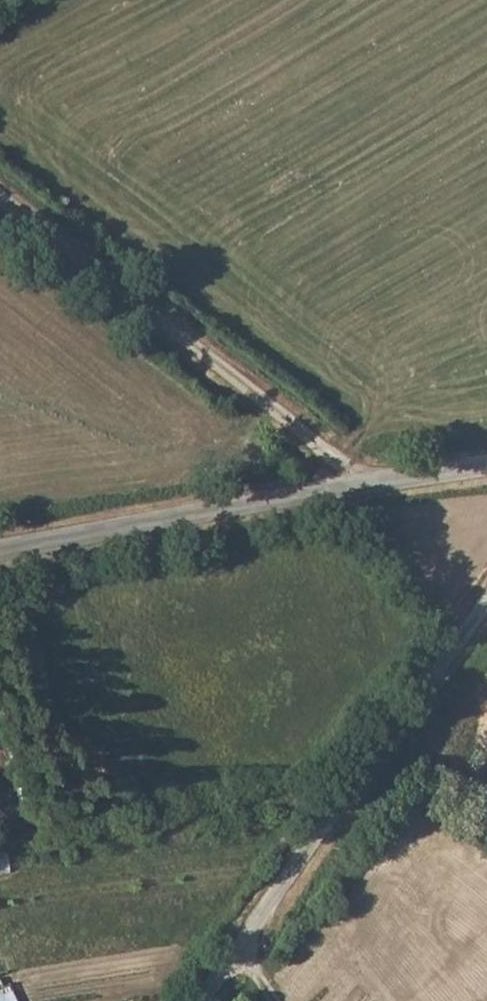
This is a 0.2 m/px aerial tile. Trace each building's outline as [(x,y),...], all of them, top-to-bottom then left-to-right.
[(11,872),(9,854),(0,855),(0,873),(11,872)]
